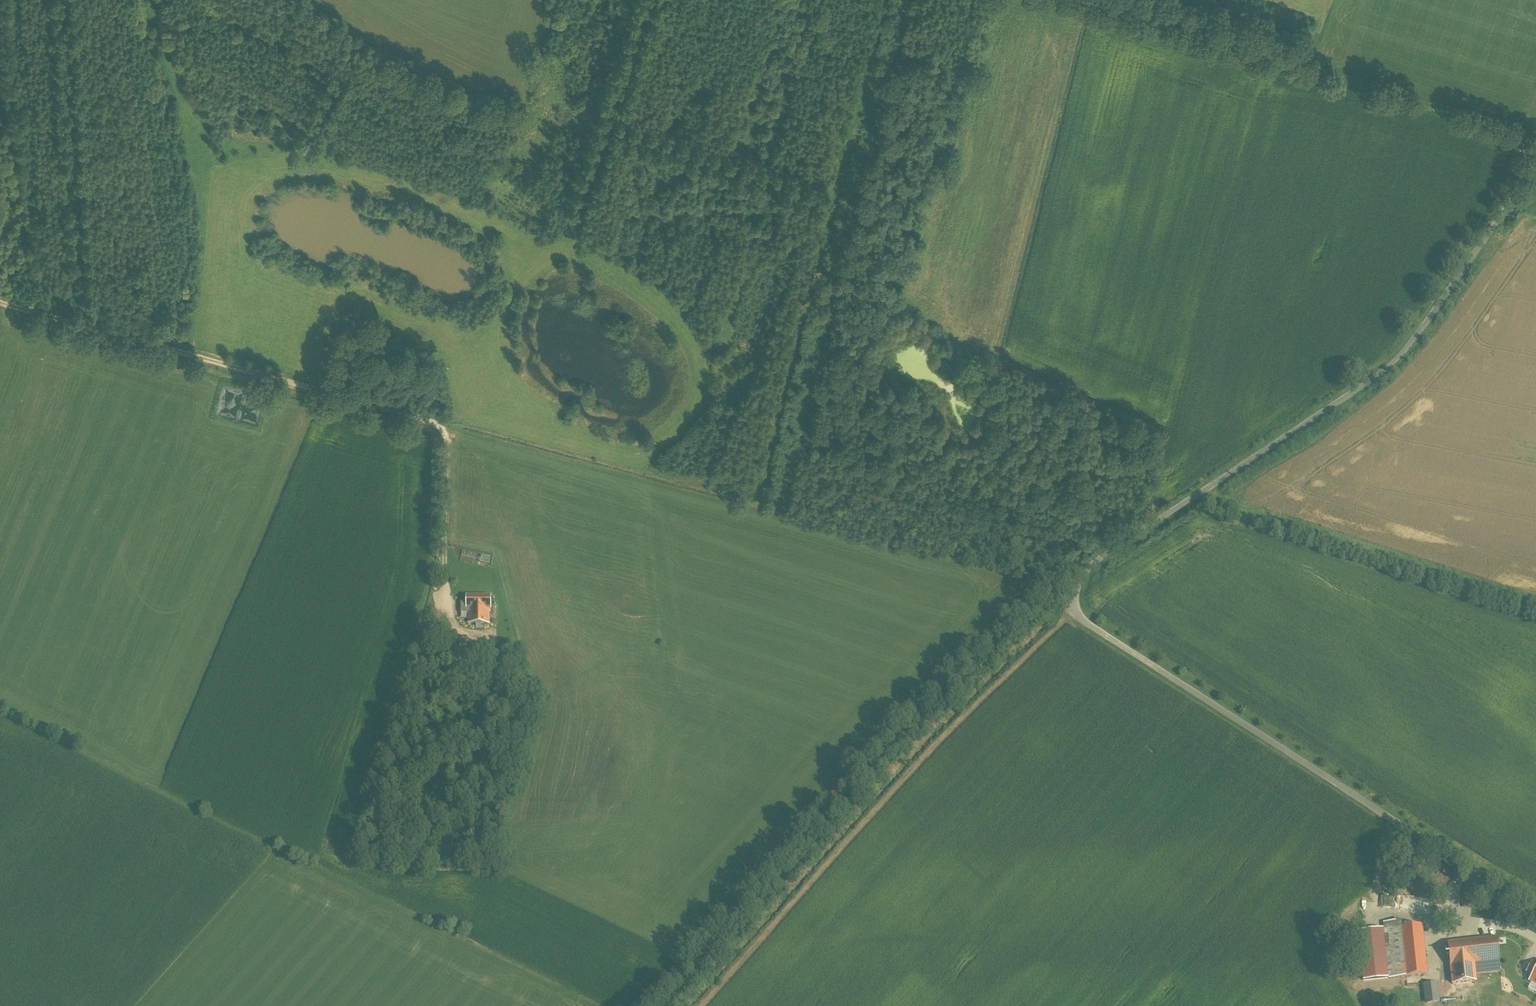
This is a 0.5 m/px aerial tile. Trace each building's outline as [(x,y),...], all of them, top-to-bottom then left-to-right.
[(491,609),(491,595),(466,595),(466,609),(467,609),(467,624),(490,624),(490,609),(491,609)] [(472,643),(464,643),(465,662),(473,662),(472,643)] [(1418,923),(1359,928),(1361,960),(1381,959),(1382,975),(1404,973),(1405,981),(1423,979),(1418,923)] [(1440,942),(1447,993),(1434,995),(1436,1005),(1474,1005),(1468,967),(1495,964),(1491,935),(1490,935),(1440,942)]
